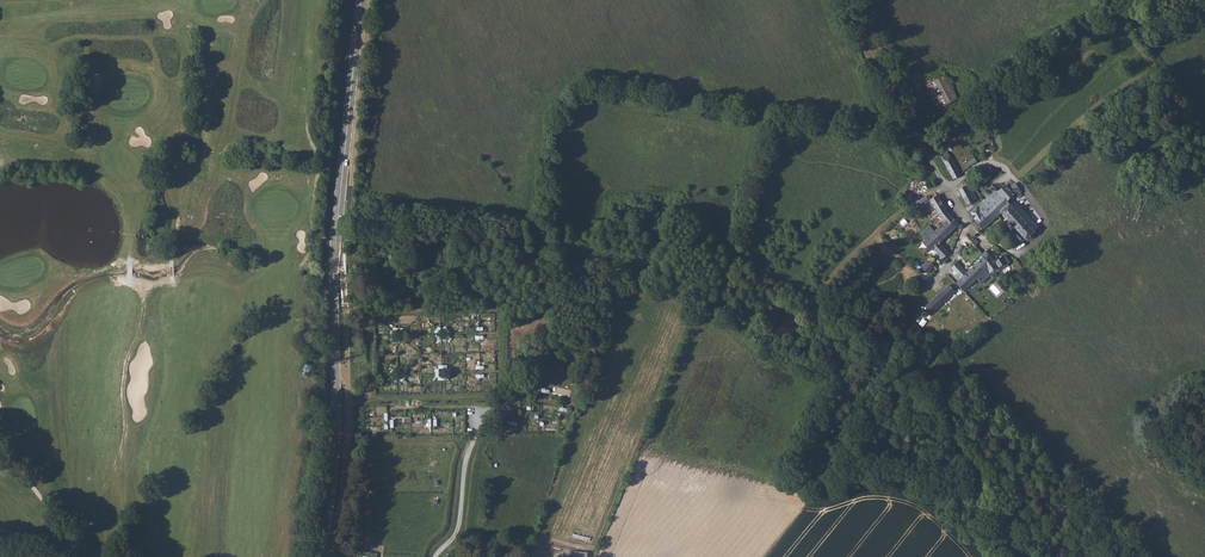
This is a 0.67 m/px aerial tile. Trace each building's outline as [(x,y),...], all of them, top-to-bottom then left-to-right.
[(936,112),(958,100),(946,76),(924,88),(936,112)] [(1093,143),(1096,140),(1090,133),(1084,138),(1085,140),(1086,141),(1088,142),(1093,143)] [(945,151),(938,155),(951,178),(958,174),(951,162),(945,151)] [(964,184),(956,188),(965,204),(971,200),(970,197),(973,195),(965,183),(964,184)] [(1002,184),(995,190),(1004,200),(1007,197),(1010,193),(1006,188),(1002,184)] [(993,189),(981,199),(986,205),(976,213),(985,223),(998,211),(997,210),(1001,206),(1006,202),(1004,200),(995,190),(993,189)] [(934,194),(928,199),(929,201),(931,204),(934,208),(934,209),(937,212),(938,214),(943,220),(949,215),(944,209),(943,207),(941,203),(934,193),(934,194)] [(981,199),(968,210),(972,218),(973,219),(980,226),(985,223),(976,213),(986,205),(981,199)] [(1001,206),(997,210),(998,211),(1006,221),(1003,224),(1007,229),(1011,226),(1022,238),(1023,238),(1024,240),(1026,238),(1027,239),(1030,235),(1032,232),(1031,229),(1018,215),(1006,202),(1001,206)] [(928,224),(917,234),(925,242),(930,248),(931,248),(942,260),(945,257),(943,255),(946,253),(943,249),(942,249),(936,242),(939,240),(955,222),(949,215),(943,220),(933,230),(928,224)] [(981,253),(979,255),(980,256),(987,265),(982,269),(985,273),(987,271),(989,273),(991,272),(997,269),(988,257),(983,250),(981,253)] [(980,256),(968,269),(978,283),(984,277),(989,273),(987,271),(985,273),(982,269),(987,265),(980,256)] [(922,266),(928,272),(935,265),(930,259),(922,266)] [(948,268),(964,287),(973,278),(977,284),(978,283),(968,269),(964,273),(954,262),(948,268)] [(946,286),(924,307),(919,313),(928,321),(931,317),(929,315),(932,312),(945,299),(952,292),(946,286)] [(405,327),(393,327),(393,341),(405,341),(405,327)]
